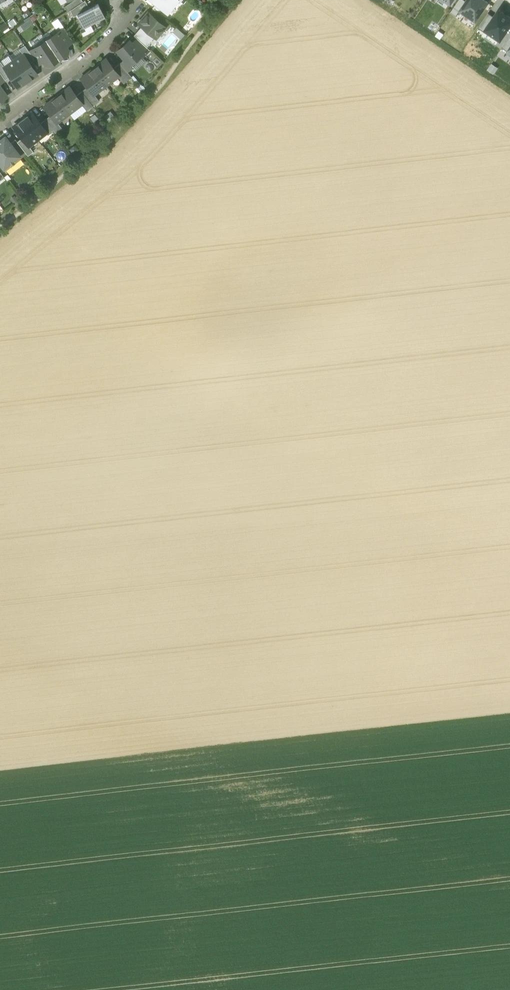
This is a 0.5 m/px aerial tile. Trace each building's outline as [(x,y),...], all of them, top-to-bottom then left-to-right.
[(64,6),(68,11),(70,10),(83,1),(82,0),(73,0),(64,6)] [(70,10),(73,16),(77,14),(89,8),(85,0),(84,0),(83,1),(70,10)] [(178,0),(150,0),(155,4),(163,10),(167,13),(178,0)] [(460,10),(466,2),(463,0),(459,0),(450,13),(455,17),(460,10)] [(466,2),(460,10),(477,22),(490,3),(484,0),(467,0),(466,2)] [(89,8),(77,14),(83,27),(104,16),(98,3),(89,8)] [(163,10),(155,4),(152,8),(160,14),(163,10)] [(494,17),(486,30),(501,40),(509,27),(509,18),(498,10),(494,17)] [(165,27),(148,12),(138,23),(141,25),(155,38),(165,27)] [(484,32),(486,30),(494,17),(488,13),(478,28),(484,32)] [(155,38),(141,25),(134,35),(137,38),(147,47),(155,38)] [(72,41),(64,28),(57,32),(65,45),(72,41)] [(65,45),(57,32),(46,40),(58,59),(67,52),(68,49),(65,45)] [(509,48),(509,36),(502,48),(508,52),(509,49),(509,48)] [(147,47),(137,38),(131,43),(141,54),(141,55),(142,56),(149,50),(147,47)] [(58,59),(46,40),(34,47),(43,60),(46,64),(49,65),(58,59)] [(122,45),(116,50),(124,59),(129,65),(130,65),(141,55),(141,54),(131,43),(129,40),(122,45)] [(29,51),(25,45),(19,48),(23,54),(29,63),(34,59),(29,51)] [(43,60),(34,47),(29,51),(34,59),(38,64),(43,60)] [(29,63),(23,54),(13,60),(27,81),(37,74),(29,63)] [(113,68),(106,58),(93,68),(106,85),(118,75),(113,68)] [(129,65),(124,59),(119,63),(127,71),(132,67),(130,65),(129,65)] [(27,81),(13,60),(4,66),(4,67),(10,76),(17,87),(27,81)] [(0,61),(0,72),(5,79),(10,76),(4,67),(4,66),(0,61)] [(127,71),(119,63),(113,68),(118,75),(123,83),(131,76),(127,71)] [(106,85),(93,68),(80,78),(87,86),(93,94),(94,94),(106,85)] [(76,95),(69,86),(56,96),(69,112),(81,103),(82,103),(76,95)] [(93,94),(87,86),(82,91),(92,105),(99,100),(94,94),(93,94)] [(92,105),(82,91),(76,95),(82,103),(81,103),(86,110),(92,105)] [(69,112),(56,96),(44,105),(50,114),(56,122),(57,121),(69,112)] [(40,123),(32,112),(22,119),(37,138),(46,131),(47,131),(40,123)] [(50,114),(45,118),(45,119),(53,129),(56,133),(62,128),(57,121),(56,122),(50,114)] [(37,138),(22,119),(13,126),(22,137),(28,145),(29,145),(37,138)] [(45,119),(40,123),(47,131),(46,131),(47,133),(53,129),(45,119)] [(4,136),(0,140),(0,162),(5,169),(16,161),(14,159),(18,155),(19,155),(10,143),(4,136)] [(28,145),(22,137),(17,141),(26,153),(28,155),(33,151),(29,145),(28,145)] [(17,141),(15,139),(10,143),(19,155),(18,155),(20,157),(26,153),(17,141)]
